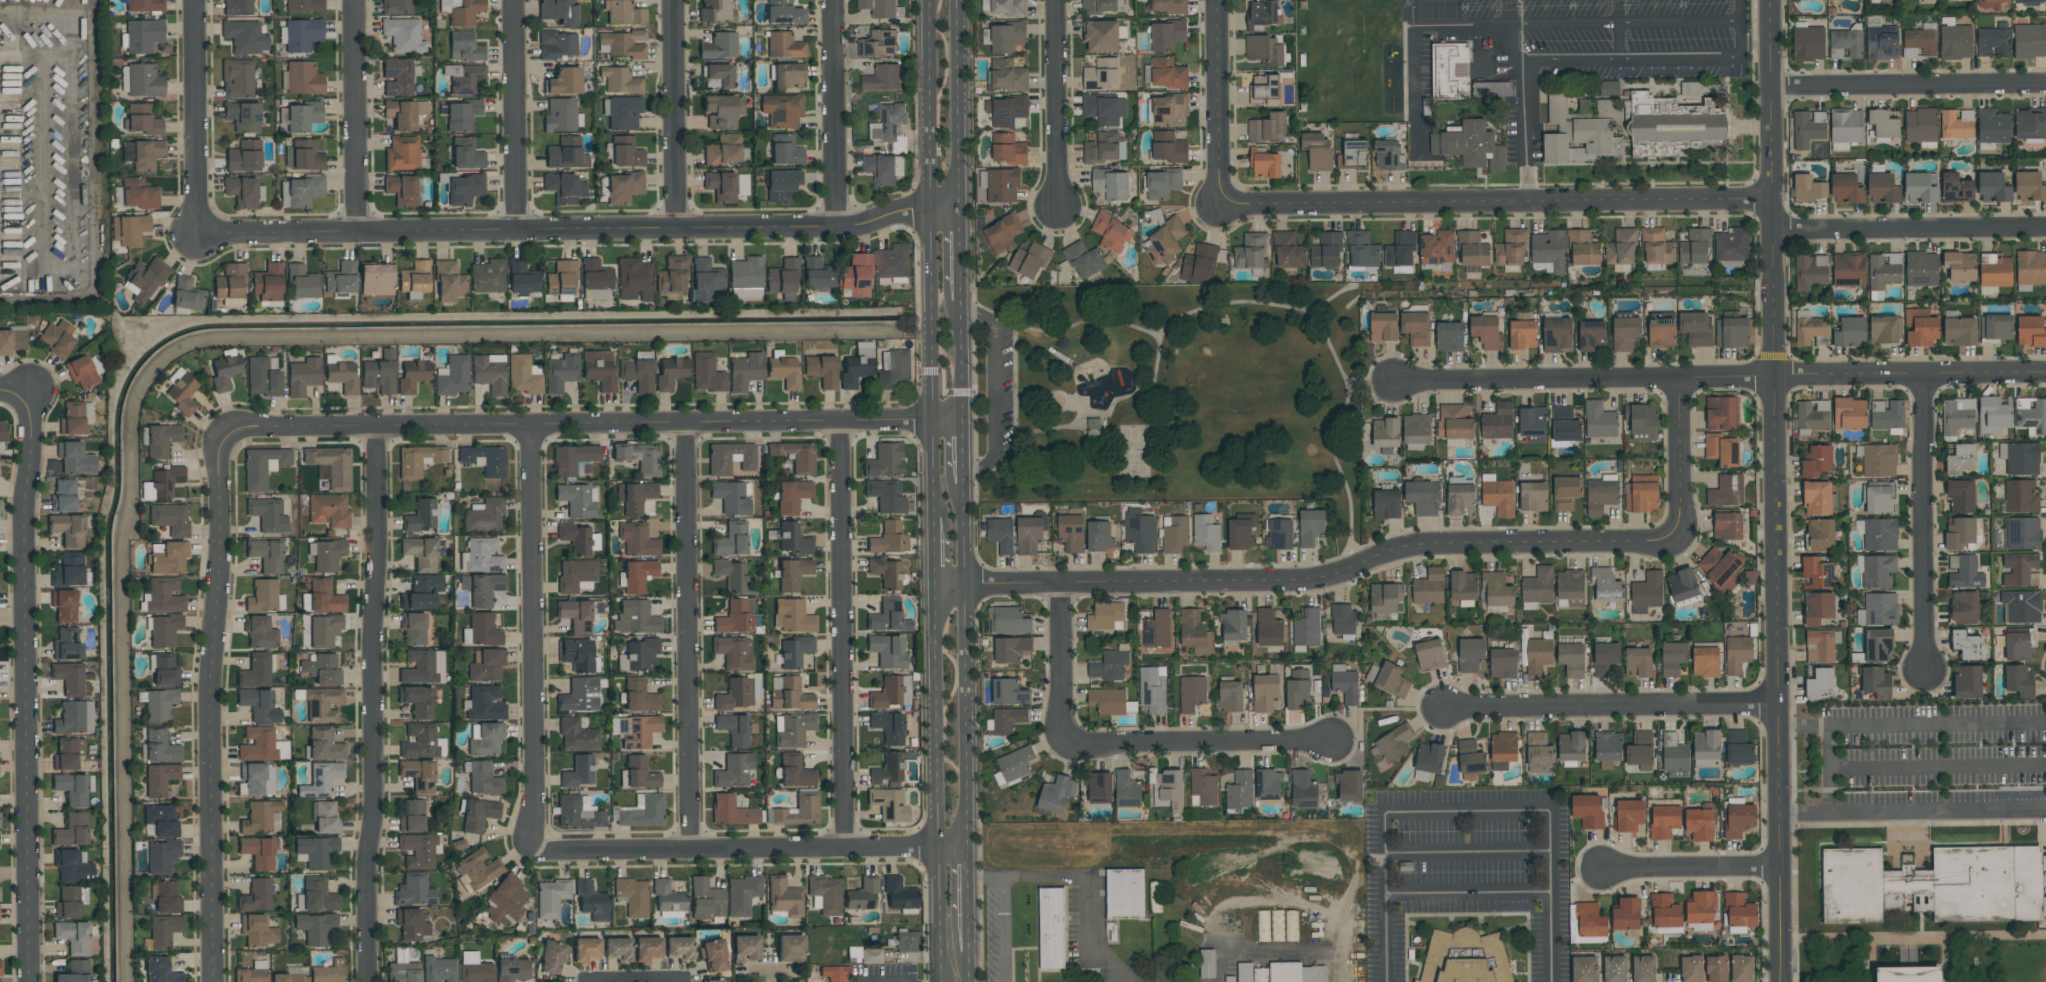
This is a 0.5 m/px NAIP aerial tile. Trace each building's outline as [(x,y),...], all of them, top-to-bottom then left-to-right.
[(165,12),(164,0),(126,0),(126,12),(165,12)] [(223,16),(252,16),(252,0),(224,0),(223,16)] [(324,13),(324,0),(286,0),(286,13),(324,13)] [(411,0),(381,0),(380,14),(411,15),(411,0)] [(440,11),(449,11),(449,27),(474,26),(474,13),(485,12),(484,0),(440,0),(440,11)] [(577,6),(570,5),(570,0),(539,0),(539,19),(560,19),(560,26),(577,27),(577,6)] [(630,9),(630,0),(604,0),(604,12),(608,12),(608,26),(646,25),(646,9),(630,9)] [(734,0),(700,0),(700,22),(734,22),(734,0)] [(872,9),(873,19),(895,19),(895,0),(857,0),(857,9),(872,9)] [(990,15),(1026,16),(1027,0),(991,0),(990,15)] [(1082,13),(1117,13),(1117,0),(1081,0),(1082,13)] [(1151,13),(1187,13),(1187,0),(1151,0),(1151,13)] [(1250,1),(1250,28),(1261,27),(1261,25),(1282,25),(1282,15),(1277,15),(1277,0),(1275,0),(1250,1)] [(1977,10),(2008,10),(2008,0),(1977,0),(1977,10)] [(1941,60),(1972,59),(1971,25),(1954,26),(1954,17),(1940,18),(1941,60)] [(381,36),(391,35),(391,54),(426,53),(426,41),(419,41),(419,19),(381,20),(381,36)] [(1174,52),(1174,43),(1187,42),(1186,19),(1172,20),(1172,24),(1151,24),(1152,52),(1174,52)] [(126,21),(126,54),(151,54),(151,42),(164,42),(163,20),(126,21)] [(323,41),(323,20),(281,21),(282,44),(286,44),(286,54),(311,53),(311,41),(323,41)] [(259,21),(221,22),(222,38),(231,38),(231,54),(268,53),(268,34),(259,34),(259,21)] [(1026,44),(1026,21),(1012,21),(1012,27),(982,27),(983,45),(991,45),(992,54),(1014,54),(1013,44),(1026,44)] [(1119,21),(1085,21),(1085,43),(1088,43),(1088,52),(1118,53),(1118,38),(1126,38),(1127,27),(1119,27),(1119,21)] [(1977,29),(1977,57),(2010,57),(2009,22),(1997,23),(1997,29),(1977,29)] [(1829,31),(1830,60),(1862,59),(1861,24),(1852,24),(1852,30),(1829,31)] [(1922,30),(1904,29),(1903,57),(1935,58),(1936,24),(1922,24),(1922,30)] [(2045,25),(2014,25),(2014,59),(2045,59),(2045,25)] [(1793,61),(1825,61),(1824,27),(1793,28),(1793,61)] [(1867,60),(1898,60),(1897,28),(1866,28),(1867,60)] [(538,29),(539,59),(577,58),(576,34),(556,34),(555,29),(538,29)] [(896,56),(896,30),(870,30),(871,39),(858,40),(859,57),(896,56)] [(450,31),(450,61),(485,61),(485,46),(474,46),(474,32),(450,31)] [(598,32),(598,55),(630,54),(630,60),(646,60),(645,43),(646,43),(646,31),(598,32)] [(736,57),(736,32),(712,32),(712,43),(699,44),(699,59),(736,57)] [(805,42),(792,43),(791,32),(767,32),(768,58),(805,57),(805,42)] [(1262,59),(1262,67),(1284,67),(1284,44),(1277,44),(1277,36),(1245,36),(1246,59),(1262,59)] [(1151,57),(1152,89),(1188,88),(1188,67),(1174,67),(1173,57),(1151,57)] [(1083,68),(1084,88),(1130,87),(1130,67),(1118,67),(1118,58),(1096,58),(1096,67),(1083,68)] [(384,96),(413,96),(412,59),(382,59),(383,80),(384,80),(384,96)] [(253,98),(252,60),(222,60),(223,98),(253,98)] [(283,95),(324,94),(323,74),(315,74),(315,61),(287,62),(287,72),(283,72),(283,95)] [(774,89),(804,89),(803,63),(773,64),(774,89)] [(155,64),(123,65),(123,96),(164,96),(164,75),(155,75),(155,64)] [(733,64),(705,65),(706,80),(718,80),(718,90),(734,90),(733,64)] [(862,91),(899,90),(898,64),(875,64),(875,76),(861,76),(862,91)] [(475,95),(474,79),(485,79),(485,65),(442,66),(442,76),(450,75),(450,95),(475,95)] [(580,67),(555,68),(555,79),(545,79),(546,95),(580,94),(580,67)] [(643,78),(628,78),(628,67),(599,67),(599,77),(605,76),(606,94),(643,93),(643,78)] [(1278,98),(1278,75),(1268,75),(1268,86),(1250,86),(1250,105),(1264,105),(1264,98),(1278,98)] [(1600,97),(1619,97),(1619,81),(1600,82),(1600,97)] [(1473,82),(1473,97),(1515,98),(1515,83),(1473,82)] [(1727,147),(1726,110),(1714,110),(1714,98),(1703,98),(1703,106),(1678,107),(1677,98),(1651,99),(1650,91),(1623,92),(1624,115),(1629,115),(1631,159),(1678,157),(1677,149),(1727,147)] [(1548,92),(1548,126),(1569,126),(1569,92),(1548,92)] [(768,129),(797,129),(797,118),(803,118),(802,95),(760,96),(760,113),(768,113),(768,129)] [(1188,95),(1152,96),(1152,127),(1175,127),(1175,116),(1189,116),(1188,95)] [(737,129),(736,116),(744,115),(744,96),(703,96),(703,114),(707,114),(707,130),(737,129)] [(637,130),(637,113),(643,113),(642,97),(602,98),(603,116),(609,115),(609,131),(637,130)] [(545,131),(582,131),(582,114),(576,114),(576,99),(545,98),(545,131)] [(992,129),(1014,128),(1014,118),(1028,118),(1028,98),(985,98),(985,113),(992,112),(992,129)] [(447,132),(471,131),(471,116),(481,116),(481,99),(467,99),(467,103),(447,104),(447,132)] [(1543,165),(1601,163),(1601,157),(1624,156),(1623,137),(1613,137),(1612,100),(1596,100),(1597,119),(1572,120),(1573,144),(1585,143),(1585,149),(1567,149),(1567,133),(1543,134),(1543,165)] [(287,106),(288,133),(310,133),(309,123),(322,123),(321,101),(308,101),(308,105),(287,106)] [(394,132),(415,131),(415,116),(428,116),(427,101),(383,102),(383,118),(394,118),(394,132)] [(151,103),(127,104),(128,115),(123,115),(124,131),(143,131),(143,135),(163,135),(163,119),(152,119),(151,103)] [(259,103),(224,104),(224,120),(234,120),(235,133),(260,133),(259,103)] [(870,142),(896,141),(896,124),(907,124),(906,104),(881,105),(882,124),(869,124),(870,142)] [(1995,108),(1978,109),(1978,143),(2011,143),(2010,114),(1996,114),(1995,108)] [(1863,142),(1862,109),(1830,110),(1832,152),(1849,151),(1848,143),(1863,142)] [(1905,109),(1905,143),(1936,142),(1936,109),(1905,109)] [(2015,110),(2015,139),(2045,138),(2045,109),(2015,110)] [(1888,110),(1868,110),(1868,125),(1874,125),(1875,138),(1900,138),(1899,119),(1888,120),(1888,110)] [(1973,138),(1973,110),(1958,111),(1958,110),(1941,110),(1941,139),(1973,138)] [(1826,140),(1826,112),(1813,112),(1813,121),(1807,121),(1807,111),(1794,111),(1794,151),(1809,150),(1809,140),(1826,140)] [(1285,112),(1269,112),(1269,120),(1247,120),(1247,141),(1286,140),(1285,112)] [(1430,133),(1430,155),(1462,155),(1462,168),(1487,168),(1487,170),(1505,170),(1505,147),(1494,147),(1494,132),(1485,132),(1485,120),(1461,120),(1461,133),(1430,133)] [(1083,142),(1084,162),(1126,162),(1126,143),(1119,143),(1118,131),(1097,132),(1097,142),(1083,142)] [(1174,132),(1153,131),(1153,162),(1188,162),(1188,141),(1174,140),(1174,132)] [(740,134),(718,133),(717,144),(704,144),(704,166),(728,166),(729,162),(740,162),(740,134)] [(1027,164),(1028,143),(1014,143),(1015,133),(993,133),(992,163),(1027,164)] [(793,134),(771,134),(772,165),(804,164),(803,148),(794,148),(793,134)] [(1308,171),(1332,172),(1332,135),(1301,135),(1301,150),(1308,150),(1308,171)] [(546,168),(589,168),(589,155),(580,155),(580,136),(559,136),(559,146),(546,147),(546,168)] [(612,166),(644,166),(644,150),(634,150),(634,136),(611,136),(611,144),(605,145),(605,159),(612,159),(612,166)] [(385,170),(418,170),(418,137),(390,137),(390,148),(385,148),(385,170)] [(485,168),(484,151),(474,152),(474,137),(452,138),(453,169),(485,168)] [(260,140),(239,140),(239,149),(226,149),(227,172),(261,171),(260,140)] [(286,148),(285,169),(324,170),(324,153),(314,153),(314,140),(293,140),(293,148),(286,148)] [(165,141),(122,141),(122,162),(133,162),(133,173),(155,172),(154,157),(166,156),(165,141)] [(1366,141),(1344,141),(1343,156),(1337,156),(1337,169),(1357,169),(1357,165),(1366,165),(1366,141)] [(1390,141),(1375,141),(1375,170),(1406,169),(1405,155),(1399,155),(1398,146),(1390,146),(1390,141)] [(1253,178),(1280,179),(1280,154),(1250,153),(1250,168),(1254,169),(1253,178)] [(894,156),(862,156),(862,173),(873,173),(873,187),(895,187),(894,156)] [(1127,173),(1104,173),(1104,169),(1092,169),(1092,192),(1105,192),(1105,201),(1127,201),(1127,173)] [(767,203),(788,203),(787,192),(794,191),(794,185),(802,185),(802,170),(767,171),(767,203)] [(1144,172),(1145,192),(1147,192),(1147,201),(1169,200),(1168,190),(1182,190),(1181,170),(1144,172)] [(1958,172),(1942,172),(1942,202),(1974,201),(1973,180),(1959,180),(1958,172)] [(2004,172),(1979,173),(1979,203),(1993,202),(2012,201),(2011,186),(2004,187),(2004,172)] [(2016,172),(2015,201),(2027,201),(2027,194),(2033,194),(2033,201),(2045,201),(2045,186),(2040,186),(2041,172),(2016,172)] [(748,173),(703,173),(703,188),(714,189),(714,203),(736,204),(736,195),(748,195),(748,173)] [(1864,203),(1864,187),(1856,188),(1856,173),(1832,174),(1832,204),(1845,203),(1864,203)] [(1938,203),(1938,173),(1905,173),(1906,203),(1919,202),(1919,203),(1938,203)] [(585,180),(576,180),(576,174),(543,175),(543,192),(554,191),(555,206),(577,206),(576,198),(586,198),(585,180)] [(607,175),(607,205),(630,205),(630,195),(643,194),(643,174),(607,175)] [(1794,175),(1794,203),(1827,202),(1827,182),(1812,183),(1811,174),(1794,175)] [(1869,174),(1869,204),(1882,203),(1901,203),(1900,187),(1894,187),(1893,174),(1869,174)] [(449,207),(470,206),(470,197),(484,196),(484,175),(448,176),(449,207)] [(416,207),(416,176),(383,176),(383,193),(395,193),(394,207),(416,207)] [(158,208),(158,186),(144,187),(143,177),(121,178),(122,208),(158,208)] [(310,198),(324,198),(323,177),(280,178),(281,208),(310,208),(310,198)] [(257,209),(257,201),(263,201),(263,186),(257,186),(256,178),(223,178),(224,195),(235,195),(235,209),(257,209)] [(1103,236),(1098,246),(1121,256),(1133,228),(1098,212),(1090,231),(1103,236)] [(995,256),(1015,248),(1011,238),(1024,232),(1016,214),(983,227),(995,256)] [(111,217),(112,241),(119,240),(119,247),(141,246),(140,232),(150,232),(150,216),(111,217)] [(1155,266),(1163,261),(1166,266),(1176,260),(1173,256),(1182,251),(1176,241),(1188,234),(1178,216),(1146,235),(1152,245),(1145,249),(1155,266)] [(1664,227),(1643,228),(1644,264),(1673,264),(1672,242),(1664,242),(1664,227)] [(1636,228),(1615,229),(1615,244),(1605,244),(1606,265),(1636,265),(1636,228)] [(1715,262),(1747,261),(1746,228),(1727,228),(1727,233),(1715,234),(1715,262)] [(1504,229),(1504,244),(1495,244),(1495,266),(1526,265),(1525,229),(1504,229)] [(1679,263),(1709,264),(1710,229),(1688,229),(1688,242),(1679,242),(1679,263)] [(1532,234),(1531,272),(1564,272),(1565,231),(1546,230),(1546,235),(1532,234)] [(1600,264),(1599,242),(1590,243),(1590,230),(1570,230),(1571,265),(1600,264)] [(1379,267),(1378,245),(1369,245),(1369,231),(1348,231),(1349,267),(1379,267)] [(1385,267),(1393,267),(1393,273),(1412,273),(1412,251),(1416,251),(1416,231),(1394,231),(1394,245),(1384,246),(1385,267)] [(1420,235),(1420,271),(1454,270),(1453,231),(1437,231),(1437,235),(1420,235)] [(1480,231),(1460,231),(1461,273),(1481,273),(1480,267),(1489,266),(1488,244),(1480,244),(1480,231)] [(1244,233),(1244,247),(1234,247),(1235,269),(1268,268),(1267,232),(1244,233)] [(1305,268),(1305,246),(1296,246),(1295,232),(1275,232),(1276,268),(1305,268)] [(1340,269),(1341,233),(1320,232),(1319,246),(1311,245),(1311,268),(1340,269)] [(1064,248),(1082,289),(1104,280),(1100,270),(1106,267),(1097,247),(1087,252),(1082,241),(1064,248)] [(1009,270),(1038,281),(1050,249),(1031,242),(1027,252),(1017,248),(1009,270)] [(1185,254),(1181,276),(1190,277),(1190,281),(1211,285),(1217,247),(1196,243),(1194,255),(1185,254)] [(909,244),(892,245),(893,250),(875,250),(876,278),(893,278),(893,283),(909,283),(909,244)] [(2016,252),(2017,292),(2031,291),(2031,285),(2045,285),(2045,251),(2016,252)] [(849,298),(868,297),(868,276),(872,276),(872,253),(849,254),(849,267),(840,267),(840,289),(849,289),(849,298)] [(1865,286),(1864,253),(1833,253),(1833,287),(1865,286)] [(1938,286),(1938,253),(1906,254),(1907,287),(1938,286)] [(1949,269),(1949,282),(1975,282),(1975,253),(1943,253),(1943,269),(1949,269)] [(1870,254),(1870,297),(1884,297),(1884,283),(1902,283),(1902,254),(1870,254)] [(2012,287),(2012,258),(2002,258),(2002,254),(1980,254),(1980,287),(2012,287)] [(1796,291),(1810,292),(1810,284),(1828,284),(1828,256),(1796,255),(1796,291)] [(171,269),(154,256),(145,268),(139,263),(122,286),(134,295),(131,300),(142,308),(171,269)] [(685,256),(665,256),(665,271),(656,271),(656,298),(684,299),(685,256)] [(728,261),(729,298),(763,297),(762,256),(744,257),(745,261),(728,261)] [(804,288),(834,287),(834,266),(820,266),(820,256),(803,257),(804,288)] [(583,290),(612,289),(612,268),(599,268),(599,258),(582,258),(583,290)] [(652,264),(640,264),(640,259),(618,258),(617,300),(638,300),(638,301),(651,301),(652,264)] [(767,293),(797,293),(796,258),(781,258),(781,268),(766,269),(767,293)] [(504,259),(487,259),(487,264),(471,265),(471,293),(504,292),(504,259)] [(325,272),(324,293),(355,293),(356,260),(339,260),(338,272),(325,272)] [(429,292),(429,260),(412,260),(412,270),(399,271),(399,293),(429,292)] [(434,260),(434,282),(438,282),(438,303),(456,303),(456,297),(465,297),(465,275),(456,275),(456,261),(434,260)] [(575,260),(555,260),(554,274),(546,274),(546,295),(575,295),(575,260)] [(525,261),(508,262),(509,293),(516,292),(516,298),(539,297),(538,271),(525,271),(525,261)] [(259,302),(281,302),(282,262),(265,262),(265,273),(252,272),(252,294),(259,294),(259,302)] [(245,263),(223,264),(223,277),(214,277),(214,299),(242,298),(242,282),(246,282),(245,263)] [(303,263),(288,264),(289,298),(319,298),(319,274),(304,274),(303,263)] [(360,265),(361,296),(394,295),(393,264),(360,265)] [(203,310),(203,289),(191,289),(191,276),(174,275),(173,309),(203,310)] [(1906,347),(1933,347),(1933,339),(1939,339),(1939,317),(1926,317),(1926,309),(1905,309),(1905,328),(1907,328),(1906,347)] [(1429,312),(1400,313),(1401,333),(1409,333),(1409,347),(1429,346),(1429,312)] [(1370,313),(1370,342),(1398,341),(1397,313),(1370,313)] [(1679,313),(1679,333),(1688,333),(1688,347),(1712,346),(1712,325),(1707,325),(1707,313),(1679,313)] [(2013,315),(1980,315),(1980,343),(1995,343),(1995,342),(2012,342),(2013,315)] [(1498,316),(1470,317),(1470,337),(1481,337),(1481,351),(1503,351),(1503,334),(1498,334),(1498,316)] [(1902,317),(1870,316),(1870,344),(1902,344),(1902,317)] [(1633,352),(1632,338),(1641,338),(1641,317),(1612,318),(1613,352),(1633,352)] [(1865,317),(1840,318),(1840,331),(1833,332),(1833,347),(1866,347),(1865,317)] [(2017,317),(2017,347),(2045,346),(2045,330),(2043,330),(2043,317),(2017,317)] [(1572,318),(1543,319),(1544,352),(1572,352),(1572,318)] [(1675,318),(1648,319),(1649,348),(1676,347),(1675,318)] [(1749,347),(1749,333),(1754,333),(1753,318),(1715,319),(1716,348),(1749,347)] [(1976,346),(1976,318),(1943,318),(1944,346),(1976,346)] [(74,329),(61,319),(55,327),(49,322),(36,341),(63,359),(76,340),(70,336),(74,329)] [(1537,349),(1536,321),(1509,321),(1510,350),(1537,349)] [(1579,352),(1604,352),(1604,322),(1579,321),(1579,352)] [(1463,351),(1463,323),(1436,323),(1436,352),(1463,351)] [(26,325),(9,326),(9,330),(0,330),(0,356),(12,356),(11,349),(26,349),(26,325)] [(842,390),(857,390),(857,377),(873,377),(873,342),(855,342),(856,367),(841,367),(842,390)] [(362,362),(362,388),(378,388),(378,396),(395,395),(394,348),(382,349),(382,361),(362,362)] [(910,350),(881,351),(881,370),(877,370),(878,389),(911,388),(910,350)] [(611,351),(582,352),(583,380),(599,380),(599,393),(616,393),(615,376),(612,376),(611,351)] [(693,391),(726,391),(726,372),(714,372),(714,352),(693,352),(693,391)] [(763,381),(762,352),(745,353),(745,358),(730,358),(730,393),(746,393),(746,381),(763,381)] [(97,374),(102,372),(94,353),(64,364),(72,384),(77,382),(81,392),(100,384),(97,374)] [(468,355),(447,355),(447,368),(435,368),(435,394),(469,394),(468,355)] [(472,384),(488,384),(489,397),(506,397),(505,355),(471,356),(472,384)] [(529,355),(508,355),(509,393),(542,393),(542,374),(530,374),(529,355)] [(546,396),(562,395),(561,382),(578,382),(578,355),(562,355),(562,359),(545,360),(546,396)] [(803,376),(821,376),(820,390),(837,390),(838,357),(803,356),(803,376)] [(248,396),(281,395),(280,371),(269,371),(268,357),(247,357),(248,396)] [(304,398),(304,386),(321,386),(320,357),(304,358),(304,363),(287,364),(288,399),(304,398)] [(784,391),(800,391),(800,372),(796,372),(795,357),(766,358),(767,379),(784,378),(784,391)] [(653,361),(619,360),(619,379),(636,380),(636,395),(652,395),(653,361)] [(656,393),(673,392),(672,379),(689,378),(688,361),(659,362),(660,374),(656,375),(656,393)] [(399,396),(415,395),(415,381),(431,381),(430,362),(401,362),(402,378),(398,378),(399,396)] [(199,385),(184,372),(163,395),(188,417),(197,407),(187,398),(199,385)] [(1738,397),(1706,398),(1706,431),(1739,430),(1738,397)] [(1979,397),(1979,434),(2002,433),(2002,427),(2011,427),(2010,397),(1979,397)] [(1834,399),(1834,429),(1866,428),(1866,399),(1834,399)] [(1942,437),(1956,437),(1956,428),(1975,428),(1975,400),(1943,399),(1942,437)] [(2035,408),(2029,408),(2029,399),(2015,399),(2015,429),(2027,429),(2027,436),(2045,436),(2045,399),(2035,399),(2035,408)] [(1586,438),(1617,437),(1617,412),(1603,412),(1602,400),(1585,401),(1586,438)] [(1512,438),(1512,401),(1496,401),(1496,414),(1481,414),(1481,439),(1512,438)] [(1830,429),(1830,401),(1797,401),(1797,430),(1830,429)] [(1871,401),(1871,432),(1903,432),(1903,401),(1886,401),(1871,401)] [(59,435),(84,435),(84,402),(64,402),(64,417),(59,417),(59,435)] [(1624,405),(1624,422),(1631,422),(1631,442),(1658,442),(1657,404),(1624,405)] [(1464,405),(1438,405),(1439,440),(1473,439),(1473,421),(1465,421),(1464,405)] [(1553,441),(1580,440),(1580,421),(1572,421),(1571,407),(1552,407),(1553,441)] [(1528,443),(1545,444),(1546,408),(1519,408),(1519,437),(1528,437),(1528,443)] [(1405,415),(1404,450),(1424,451),(1424,444),(1431,444),(1431,415),(1405,415)] [(1400,447),(1399,419),(1372,419),(1373,448),(1400,447)] [(1088,420),(1088,433),(1102,433),(1102,420),(1088,420)] [(147,460),(168,460),(168,442),(183,442),(182,426),(147,426),(147,460)] [(1719,459),(1719,468),(1739,467),(1738,438),(1718,439),(1717,434),(1704,434),(1705,459),(1719,459)] [(82,442),(56,442),(57,458),(62,458),(62,474),(96,474),(96,455),(82,455),(82,442)] [(814,475),(814,443),(767,444),(767,460),(783,460),(783,454),(793,454),(793,475),(814,475)] [(875,443),(876,460),(863,460),(863,477),(905,476),(904,443),(875,443)] [(659,444),(612,445),(612,461),(638,461),(638,478),(660,477),(659,444)] [(709,477),(730,476),(730,462),(740,462),(740,470),(755,470),(755,444),(708,444),(709,477)] [(1946,476),(1960,476),(1961,470),(1974,470),(1974,445),(1955,444),(1955,457),(1946,456),(1946,476)] [(2007,459),(2007,475),(2039,475),(2039,444),(1999,444),(1999,460),(2007,459)] [(1862,477),(1896,477),(1897,445),(1863,445),(1862,477)] [(601,446),(554,447),(554,477),(585,477),(584,468),(576,469),(576,462),(601,462),(601,446)] [(1801,479),(1819,478),(1818,472),(1832,472),(1831,446),(1808,446),(1808,460),(1801,460),(1801,479)] [(400,480),(421,480),(421,463),(447,463),(446,447),(399,448),(400,480)] [(505,479),(504,447),(457,448),(458,464),(483,464),(484,479),(505,479)] [(292,449),(244,450),(245,493),(267,492),(266,470),(276,470),(276,466),(292,465),(292,449)] [(350,449),(303,449),(303,465),(328,464),(329,492),(351,492),(350,449)] [(185,466),(167,466),(168,471),(152,471),(152,484),(149,484),(149,500),(172,499),(172,484),(185,483),(185,466)] [(1513,519),(1513,482),(1495,482),(1495,474),(1482,475),(1482,506),(1497,506),(1497,519),(1513,519)] [(1587,517),(1603,517),(1603,505),(1617,505),(1618,475),(1602,475),(1602,480),(1587,480),(1587,517)] [(1718,475),(1718,489),(1706,490),(1707,507),(1744,506),(1743,475),(1718,475)] [(1554,512),(1574,512),(1574,498),(1580,498),(1580,477),(1553,477),(1554,512)] [(75,512),(75,479),(55,479),(55,495),(50,495),(51,512),(75,512)] [(1975,513),(1974,480),(1946,481),(1946,496),(1950,496),(1951,514),(1975,513)] [(2034,480),(2005,481),(2005,513),(2039,513),(2039,494),(2034,494),(2034,480)] [(906,497),(899,497),(899,482),(865,481),(864,497),(877,497),(877,514),(905,515),(906,497)] [(722,516),(750,515),(750,497),(749,497),(749,482),(710,483),(710,499),(722,499),(722,516)] [(778,517),(797,516),(797,499),(812,498),(812,482),(778,482),(778,517)] [(1415,517),(1439,516),(1439,482),(1404,482),(1405,503),(1414,503),(1415,517)] [(1804,515),(1835,516),(1835,495),(1831,495),(1831,482),(1804,482),(1804,515)] [(1547,483),(1520,483),(1520,511),(1547,511),(1547,483)] [(1625,512),(1658,512),(1659,483),(1625,483),(1625,512)] [(1865,515),(1894,514),(1894,483),(1864,483),(1865,515)] [(624,517),(642,517),(642,499),(657,499),(657,484),(616,484),(617,502),(623,502),(624,517)] [(1447,515),(1474,515),(1474,484),(1447,484),(1447,515)] [(555,501),(568,501),(568,519),(596,518),(595,486),(555,486),(555,501)] [(1400,520),(1401,491),(1373,491),(1373,520),(1400,520)] [(308,495),(309,524),(327,524),(327,529),(348,529),(348,495),(308,495)] [(501,531),(501,497),(483,498),(483,506),(463,507),(464,532),(501,531)] [(246,517),(259,517),(259,533),(288,533),(287,515),(290,515),(290,499),(246,500),(246,517)] [(435,499),(416,499),(416,515),(402,516),(402,532),(420,532),(420,528),(436,528),(435,499)] [(149,505),(149,526),(169,526),(169,537),(188,537),(187,505),(149,505)] [(1155,554),(1155,516),(1142,516),(1142,508),(1125,508),(1125,543),(1134,543),(1135,554),(1155,554)] [(1325,511),(1300,510),(1299,548),(1314,548),(1315,536),(1325,536),(1325,511)] [(1742,539),(1742,513),(1713,513),(1714,540),(1742,539)] [(1212,514),(1193,515),(1194,545),(1205,545),(1205,553),(1220,552),(1220,525),(1212,525),(1212,514)] [(48,532),(63,532),(63,549),(83,549),(83,515),(48,516),(48,532)] [(1083,515),(1058,516),(1058,542),(1064,542),(1065,554),(1084,553),(1083,515)] [(1163,554),(1182,554),(1182,547),(1188,547),(1189,517),(1163,516),(1163,554)] [(1228,517),(1229,550),(1255,549),(1254,517),(1228,517)] [(1043,518),(1017,518),(1018,556),(1037,556),(1037,543),(1043,543),(1043,518)] [(1975,518),(1946,519),(1946,551),(1976,550),(1975,518)] [(2040,518),(2007,518),(2007,550),(2041,549),(2040,518)] [(1013,519),(986,519),(987,542),(999,541),(999,556),(1014,556),(1013,519)] [(1293,548),(1292,519),(1268,520),(1269,538),(1265,538),(1265,549),(1293,548)] [(1897,519),(1863,519),(1864,551),(1897,551),(1897,519)] [(746,555),(746,520),(726,521),(727,538),(712,538),(712,555),(746,555)] [(866,538),(866,553),(907,552),(907,534),(901,534),(900,520),(881,520),(881,538),(866,538)] [(1807,520),(1808,552),(1834,551),(1834,520),(1807,520)] [(1087,522),(1088,551),(1112,551),(1111,521),(1087,522)] [(660,539),(647,540),(646,522),(618,523),(618,540),(624,540),(624,556),(660,556),(660,539)] [(811,538),(799,538),(798,522),(778,522),(779,552),(796,551),(796,555),(812,555),(811,538)] [(599,534),(590,534),(590,527),(573,528),(573,523),(557,523),(557,541),(571,541),(571,557),(591,557),(591,550),(599,550),(599,534)] [(504,571),(504,556),(490,557),(489,551),(497,551),(497,538),(467,538),(468,553),(460,553),(460,571),(504,571)] [(401,556),(415,556),(416,573),(437,573),(436,554),(444,554),(443,539),(400,539),(401,556)] [(282,542),(246,541),(246,557),(261,558),(261,574),(281,575),(282,542)] [(315,556),(314,573),(337,574),(338,555),(346,555),(346,542),(308,541),(308,556),(315,556)] [(189,543),(151,543),(151,574),(184,574),(184,558),(189,558),(189,543)] [(1695,566),(1727,596),(1743,578),(1736,572),(1744,563),(1729,550),(1724,556),(1713,546),(1695,566)] [(82,552),(60,553),(61,567),(50,567),(51,586),(83,585),(82,552)] [(2003,587),(2039,587),(2038,571),(2039,571),(2039,554),(2003,555),(2003,569),(2011,569),(2011,574),(2002,574),(2003,587)] [(1948,574),(1949,589),(1985,588),(1985,574),(1977,574),(1976,555),(1957,555),(1958,573),(1948,574)] [(1803,589),(1833,589),(1832,556),(1802,557),(1803,589)] [(1863,589),(1892,589),(1891,573),(1897,573),(1896,556),(1862,556),(1863,589)] [(712,576),(725,576),(726,593),(746,593),(746,563),(730,563),(730,559),(712,560),(712,576)] [(559,595),(578,594),(578,589),(592,589),(591,582),(598,582),(597,560),(558,561),(559,595)] [(780,593),(799,593),(799,575),(813,574),(813,560),(779,560),(780,593)] [(901,560),(867,560),(867,575),(881,575),(880,591),(900,591),(901,560)] [(644,595),(644,576),(658,576),(658,562),(625,562),(624,573),(618,573),(618,586),(624,586),(624,595),(644,595)] [(1444,604),(1443,567),(1427,567),(1428,579),(1412,580),(1413,604),(1444,604)] [(1595,577),(1596,602),(1623,602),(1623,582),(1614,582),(1614,567),(1590,568),(1590,578),(1595,577)] [(1631,608),(1662,607),(1662,570),(1645,571),(1645,583),(1631,583),(1631,608)] [(1477,600),(1476,572),(1450,573),(1451,601),(1477,600)] [(1504,572),(1481,572),(1482,583),(1486,582),(1486,607),(1514,606),(1513,586),(1505,586),(1504,572)] [(413,576),(413,593),(401,594),(401,610),(435,609),(434,592),(443,592),(443,575),(413,576)] [(491,609),(491,591),(506,591),(506,576),(462,576),(462,589),(470,589),(470,609),(491,609)] [(178,578),(149,578),(149,594),(144,594),(145,612),(185,611),(185,596),(170,596),(170,591),(179,591),(178,578)] [(246,611),(284,611),(284,595),(277,595),(277,579),(253,580),(254,598),(245,598),(246,611)] [(1403,584),(1370,585),(1371,614),(1397,613),(1397,602),(1403,602),(1403,584)] [(50,591),(51,607),(56,607),(56,623),(76,623),(76,590),(50,591)] [(2000,605),(2004,605),(2004,624),(2041,623),(2041,591),(2000,592),(2000,605)] [(1978,592),(1950,592),(1950,624),(1978,623),(1978,592)] [(1805,627),(1820,627),(1820,619),(1834,618),(1833,593),(1804,593),(1805,627)] [(1865,593),(1864,610),(1857,610),(1856,625),(1897,625),(1898,594),(1865,593)] [(866,614),(866,631),(911,631),(911,620),(900,620),(899,596),(880,597),(881,614),(866,614)] [(713,618),(713,633),(753,632),(753,599),(727,600),(728,617),(713,618)] [(816,631),(816,615),(804,615),(804,599),(774,599),(774,631),(816,631)] [(649,600),(619,600),(619,620),(612,620),(612,633),(661,633),(661,616),(649,616),(649,600)] [(591,634),(590,601),(555,602),(556,619),(571,618),(571,634),(591,634)] [(1124,602),(1094,603),(1094,613),(1087,613),(1087,630),(1113,629),(1113,621),(1124,620),(1124,602)] [(1353,635),(1354,605),(1332,604),(1332,634),(1353,635)] [(1021,607),(989,608),(990,634),(1032,633),(1031,619),(1021,619),(1021,607)] [(1258,646),(1283,646),(1283,620),(1273,620),(1273,608),(1258,608),(1258,646)] [(1294,646),(1320,646),(1319,608),(1304,608),(1304,618),(1293,619),(1294,646)] [(1169,647),(1169,609),(1154,609),(1154,620),(1143,620),(1143,647),(1169,647)] [(1181,647),(1193,647),(1194,656),(1214,656),(1213,632),(1207,632),(1206,622),(1200,622),(1200,609),(1180,609),(1181,647)] [(1222,647),(1238,647),(1238,641),(1247,641),(1246,611),(1222,611),(1222,647)] [(425,613),(400,613),(401,632),(405,632),(406,646),(425,646),(425,613)] [(493,613),(470,613),(469,629),(462,629),(462,644),(502,645),(502,630),(493,630),(493,613)] [(183,616),(146,617),(146,630),(150,630),(151,648),(175,648),(175,631),(183,631),(183,616)] [(277,629),(269,630),(268,616),(246,616),(247,649),(277,648),(277,629)] [(310,617),(311,649),(333,648),(333,636),(342,636),(341,616),(310,617)] [(80,661),(80,629),(57,629),(58,639),(53,639),(53,661),(80,661)] [(1865,663),(1892,663),(1892,629),(1864,630),(1865,663)] [(1960,661),(1980,661),(1979,637),(1966,637),(1966,629),(1951,629),(1952,650),(1960,650),(1960,661)] [(1834,631),(1807,631),(1806,663),(1834,663),(1834,631)] [(2005,633),(2005,661),(2033,660),(2033,633),(2005,633)] [(866,652),(877,652),(878,669),(906,669),(906,652),(901,652),(901,636),(866,636),(866,652)] [(711,638),(712,654),(724,654),(724,672),(752,671),(751,637),(711,638)] [(995,638),(995,664),(1020,663),(1020,653),(1033,653),(1033,637),(995,638)] [(1726,676),(1741,676),(1741,663),(1752,663),(1752,637),(1726,638),(1726,676)] [(814,653),(814,638),(780,638),(781,670),(801,670),(800,653),(814,653)] [(1414,644),(1420,672),(1446,666),(1440,638),(1414,644)] [(1459,673),(1478,673),(1478,659),(1485,659),(1484,639),(1458,639),(1459,673)] [(1526,639),(1527,679),(1543,679),(1543,666),(1553,665),(1553,639),(1526,639)] [(591,640),(559,640),(559,662),(572,662),(572,673),(598,673),(598,658),(592,658),(591,640)] [(618,672),(652,671),(652,654),(659,654),(659,640),(626,641),(626,655),(617,655),(618,672)] [(1594,678),(1612,678),(1612,666),(1620,666),(1620,644),(1594,643),(1594,678)] [(1680,678),(1680,662),(1688,662),(1688,643),(1662,643),(1661,677),(1680,678)] [(1583,644),(1557,644),(1558,665),(1565,665),(1565,678),(1584,678),(1583,644)] [(1123,680),(1123,666),(1129,666),(1129,645),(1119,645),(1119,651),(1103,651),(1103,661),(1088,661),(1088,680),(1123,680)] [(1692,676),(1719,677),(1719,648),(1692,647),(1692,676)] [(1652,648),(1625,648),(1625,677),(1652,677),(1652,648)] [(499,681),(499,664),(505,664),(504,649),(473,650),(474,663),(468,663),(468,681),(499,681)] [(399,683),(444,682),(443,650),(405,651),(405,662),(414,662),(414,669),(399,669),(399,683)] [(1490,650),(1490,678),(1516,679),(1516,650),(1490,650)] [(237,687),(270,687),(269,653),(249,653),(249,670),(237,670),(237,687)] [(179,687),(179,664),(174,664),(174,654),(153,654),(154,687),(179,687)] [(336,655),(306,655),(306,661),(299,661),(299,675),(316,675),(315,686),(341,686),(341,669),(336,669),(336,655)] [(1412,682),(1399,677),(1403,669),(1385,661),(1381,668),(1372,664),(1365,681),(1404,699),(1412,682)] [(88,683),(84,684),(83,663),(51,664),(51,680),(63,680),(64,698),(89,697),(88,683)] [(1344,664),(1331,665),(1332,692),(1344,692),(1344,706),(1358,706),(1357,672),(1345,672),(1344,664)] [(2026,665),(2004,666),(2005,692),(2018,692),(2018,699),(2034,698),(2034,671),(2026,672),(2026,665)] [(1982,666),(1959,666),(1959,675),(1954,675),(1954,699),(1982,699),(1982,666)] [(1149,714),(1166,714),(1165,667),(1139,668),(1140,707),(1149,707),(1149,714)] [(1891,700),(1891,673),(1883,673),(1883,667),(1862,667),(1861,693),(1876,693),(1876,700),(1891,700)] [(1820,700),(1820,694),(1834,693),(1833,668),(1815,668),(1815,679),(1805,679),(1805,700),(1820,700)] [(1287,710),(1310,709),(1309,669),(1293,670),(1293,680),(1286,680),(1287,710)] [(1279,675),(1253,676),(1254,714),(1273,713),(1273,701),(1279,701),(1279,675)] [(799,676),(770,677),(771,710),(815,709),(814,694),(799,694),(799,676)] [(882,692),(868,693),(868,707),(909,707),(909,676),(882,676),(882,692)] [(557,711),(598,712),(598,678),(570,677),(569,695),(557,695),(557,711)] [(645,677),(625,677),(625,712),(660,711),(660,694),(645,694),(645,677)] [(1180,677),(1180,715),(1195,715),(1195,705),(1207,705),(1206,677),(1180,677)] [(753,709),(752,678),(727,678),(727,694),(714,695),(714,710),(753,709)] [(1018,679),(993,679),(993,705),(1031,704),(1030,692),(1018,692),(1018,679)] [(1242,682),(1218,682),(1218,711),(1243,711),(1242,682)] [(499,686),(470,686),(470,701),(462,701),(462,710),(466,710),(466,720),(506,719),(505,704),(491,704),(491,699),(499,699),(499,686)] [(412,720),(433,720),(433,687),(398,687),(398,703),(413,704),(412,720)] [(338,723),(337,710),(329,710),(329,705),(344,705),(343,689),(306,689),(306,723),(338,723)] [(1126,715),(1125,689),(1088,690),(1088,705),(1099,705),(1099,715),(1126,715)] [(178,690),(146,691),(146,723),(169,722),(169,704),(178,704),(178,690)] [(237,690),(237,706),(252,706),(251,724),(280,725),(281,709),(275,709),(275,691),(237,690)] [(53,734),(93,733),(92,701),(61,701),(61,719),(52,720),(53,734)] [(994,720),(986,721),(987,734),(1014,733),(1014,723),(1028,723),(1028,709),(993,709),(994,720)] [(884,748),(903,747),(902,713),(868,714),(869,729),(883,728),(884,748)] [(748,715),(714,716),(715,731),(729,730),(729,749),(749,748),(748,715)] [(775,748),(804,748),(803,731),(816,731),(816,715),(775,716),(775,748)] [(578,717),(560,718),(561,751),(600,751),(599,729),(578,730),(578,717)] [(445,757),(445,739),(435,739),(435,723),(406,724),(406,742),(399,742),(399,757),(445,757)] [(470,723),(469,755),(501,756),(501,724),(470,723)] [(1366,747),(1379,770),(1409,752),(1403,741),(1415,735),(1408,723),(1366,747)] [(237,745),(238,761),(289,759),(288,742),(274,742),(274,726),(244,727),(244,740),(253,740),(253,745),(237,745)] [(346,760),(345,743),(331,744),(330,726),(309,726),(310,760),(346,760)] [(167,730),(147,729),(146,762),(181,762),(181,746),(166,745),(167,730)] [(1753,764),(1753,744),(1746,744),(1746,730),(1727,731),(1727,764),(1753,764)] [(1664,778),(1689,778),(1689,745),(1683,745),(1682,731),(1663,731),(1664,778)] [(1693,731),(1694,766),(1704,766),(1704,760),(1720,760),(1720,731),(1693,731)] [(1546,732),(1527,733),(1527,773),(1554,772),(1553,746),(1546,746),(1546,732)] [(1595,762),(1601,762),(1601,770),(1612,770),(1612,761),(1621,761),(1621,732),(1595,732),(1595,762)] [(1491,733),(1491,770),(1508,771),(1508,762),(1517,762),(1517,733),(1491,733)] [(1585,733),(1560,733),(1560,767),(1577,767),(1577,761),(1585,761),(1585,733)] [(78,770),(77,756),(84,756),(84,738),(58,739),(58,754),(52,754),(53,770),(78,770)] [(1476,740),(1459,740),(1460,774),(1485,773),(1484,752),(1476,753),(1476,740)] [(1445,746),(1419,742),(1413,780),(1427,782),(1429,773),(1441,775),(1445,746)] [(1026,762),(1036,758),(1031,745),(995,758),(1000,772),(994,775),(998,787),(1007,784),(1031,775),(1026,762)] [(869,785),(903,784),(902,759),(914,759),(914,752),(882,752),(883,769),(869,769),(869,785)] [(753,753),(724,754),(725,771),(712,771),(712,787),(747,786),(747,769),(753,769),(753,753)] [(560,772),(560,788),(578,788),(577,784),(593,784),(593,755),(573,755),(573,772),(560,772)] [(621,772),(620,787),(660,788),(660,773),(646,773),(646,755),(627,755),(626,772),(621,772)] [(800,755),(780,755),(781,787),(815,786),(815,769),(800,770),(800,755)] [(413,777),(413,795),(434,795),(433,761),(398,762),(399,777),(413,777)] [(490,761),(462,762),(463,772),(469,772),(470,794),(503,793),(502,777),(490,777),(490,761)] [(274,795),(273,763),(240,764),(240,782),(238,782),(238,796),(274,795)] [(297,786),(297,797),(332,797),(332,780),(344,779),(343,763),(311,763),(311,786),(297,786)] [(146,766),(146,799),(167,799),(166,780),(180,780),(179,765),(146,766)] [(1206,768),(1190,769),(1191,806),(1218,806),(1217,776),(1206,776),(1206,768)] [(1116,807),(1142,806),(1141,781),(1134,781),(1133,769),(1115,770),(1116,807)] [(1234,770),(1234,785),(1226,785),(1226,812),(1241,812),(1241,808),(1253,808),(1252,770),(1234,770)] [(1257,800),(1280,799),(1280,770),(1256,771),(1257,800)] [(1154,806),(1171,806),(1171,810),(1183,810),(1182,771),(1154,771),(1154,806)] [(1362,772),(1338,772),(1338,801),(1363,801),(1362,772)] [(1111,773),(1088,774),(1089,804),(1112,804),(1111,773)] [(87,775),(52,775),(52,791),(67,791),(67,808),(87,808),(87,792),(93,792),(93,779),(87,779),(87,775)] [(1043,782),(1037,808),(1062,814),(1066,796),(1075,798),(1079,780),(1057,775),(1055,785),(1043,782)] [(902,789),(867,790),(867,806),(880,806),(880,822),(908,822),(908,806),(902,806),(902,789)] [(818,791),(796,791),(796,809),(772,809),(772,824),(818,825),(818,791)] [(617,826),(664,825),(663,793),(635,794),(635,810),(616,811),(617,826)] [(734,794),(712,793),(712,824),(759,825),(760,809),(734,808),(734,794)] [(606,811),(588,811),(588,798),(579,798),(579,795),(557,795),(558,828),(606,827),(606,811)] [(1581,829),(1602,829),(1602,797),(1571,797),(1572,819),(1581,819),(1581,829)] [(482,835),(484,817),(498,819),(501,804),(466,799),(462,833),(482,835)] [(424,832),(424,800),(403,800),(403,817),(399,817),(399,832),(424,832)] [(1615,832),(1637,832),(1638,823),(1644,823),(1644,801),(1616,800),(1615,832)] [(240,834),(271,833),(270,812),(282,811),(282,801),(247,802),(248,819),(239,819),(240,834)] [(314,834),(338,834),(337,801),(313,802),(314,834)] [(1755,805),(1726,806),(1726,839),(1744,839),(1744,826),(1755,826),(1755,805)] [(1651,840),(1671,840),(1671,829),(1681,829),(1681,806),(1651,806),(1651,840)] [(1685,833),(1691,834),(1691,841),(1714,842),(1715,810),(1685,809),(1685,833)] [(87,845),(86,813),(66,813),(66,829),(51,830),(51,845),(87,845)] [(437,834),(397,836),(398,851),(412,851),(412,856),(404,856),(405,869),(434,868),(433,845),(437,845),(437,834)] [(253,871),(273,871),(274,839),(238,838),(238,854),(253,854),(253,871)] [(295,838),(295,861),(306,861),(306,871),(331,870),(331,853),(339,853),(338,838),(295,838)] [(171,875),(171,863),(179,863),(179,843),(147,842),(147,875),(171,875)] [(456,863),(475,891),(505,870),(495,856),(490,859),(481,846),(456,863)] [(1823,887),(1823,927),(1883,926),(1883,916),(1904,916),(1904,913),(1913,913),(1913,916),(1933,915),(1933,927),(2041,924),(2040,930),(2045,930),(2045,849),(2042,849),(1933,850),(1933,872),(1915,872),(1915,856),(1903,856),(1902,872),(1884,872),(1883,851),(1822,851),(1823,887)] [(85,863),(85,850),(57,851),(57,882),(92,881),(92,863),(85,863)] [(426,889),(426,872),(404,872),(404,884),(395,885),(395,905),(436,904),(436,889),(426,889)] [(1106,872),(1106,922),(1146,922),(1146,872),(1106,872)] [(485,899),(490,903),(483,912),(502,928),(510,919),(515,924),(525,912),(520,908),(532,894),(508,873),(485,899)] [(785,875),(768,875),(768,912),(786,912),(786,918),(803,918),(802,888),(785,888),(785,875)] [(917,909),(916,888),(901,888),(901,875),(885,876),(886,910),(917,909)] [(340,895),(325,895),(325,876),(303,876),(303,911),(339,911),(340,895)] [(707,889),(707,876),(691,877),(692,918),(725,918),(724,888),(707,889)] [(875,876),(860,876),(861,890),(845,890),(845,910),(876,909),(875,876)] [(761,877),(727,878),(728,917),(750,917),(749,897),(762,897),(761,877)] [(840,877),(807,878),(807,896),(820,896),(821,916),(841,916),(840,877)] [(271,910),(271,878),(250,879),(250,895),(237,896),(237,911),(271,910)] [(685,912),(686,892),(669,892),(669,879),(654,878),(653,911),(685,912)] [(648,918),(647,880),(614,880),(614,899),(626,898),(627,918),(648,918)] [(537,919),(558,919),(558,899),(570,900),(571,882),(538,881),(537,919)] [(592,881),(577,881),(578,912),(591,912),(591,922),(609,922),(608,893),(592,894),(592,881)] [(181,897),(176,897),(176,883),(151,883),(151,899),(156,899),(156,914),(182,913),(181,897)] [(80,918),(80,904),(79,886),(59,886),(60,901),(55,901),(55,918),(80,918)] [(1038,890),(1064,890),(1064,974),(1038,974),(1038,890)] [(1686,901),(1686,926),(1700,926),(1700,925),(1714,925),(1715,892),(1692,892),(1692,901),(1686,901)] [(1756,927),(1756,904),(1746,904),(1746,893),(1726,893),(1726,927),(1756,927)] [(1682,928),(1681,905),(1673,905),(1673,894),(1652,894),(1653,933),(1665,933),(1664,929),(1682,928)] [(1639,930),(1640,898),(1618,898),(1618,908),(1612,908),(1612,929),(1639,930)] [(1570,944),(1607,943),(1606,916),(1597,917),(1597,903),(1569,904),(1570,944)] [(421,909),(396,909),(396,926),(401,926),(401,942),(421,942),(421,935),(430,935),(430,923),(421,923),(421,909)] [(1270,942),(1269,911),(1257,911),(1258,942),(1270,942)] [(1273,942),(1283,941),(1283,911),(1272,911),(1273,942)] [(1298,941),(1298,911),(1286,911),(1286,942),(1298,941)] [(246,948),(267,947),(267,943),(279,943),(278,928),(266,928),(265,915),(240,915),(240,936),(245,936),(246,948)] [(305,947),(331,947),(331,930),(337,930),(337,915),(295,915),(295,930),(305,930),(305,947)] [(150,917),(152,951),(171,951),(170,933),(183,932),(182,916),(150,917)] [(68,956),(89,957),(89,923),(54,922),(53,939),(69,939),(68,956)] [(1421,981),(1513,981),(1499,934),(1481,940),(1479,933),(1468,929),(1455,932),(1454,937),(1434,932),(1421,981)] [(916,952),(916,931),(896,932),(897,953),(916,952)] [(803,935),(777,936),(777,962),(804,962),(803,935)] [(759,936),(733,936),(733,962),(760,962),(759,936)] [(667,957),(679,957),(679,963),(693,963),(692,937),(666,938),(667,957)] [(588,965),(588,959),(600,959),(599,938),(574,939),(574,965),(588,965)] [(630,938),(605,939),(605,957),(619,957),(619,962),(630,962),(630,938)] [(661,938),(636,938),(635,964),(649,964),(649,958),(661,958),(661,938)] [(704,941),(706,973),(726,972),(724,940),(704,941)] [(541,974),(561,975),(563,943),(542,942),(541,974)] [(848,949),(848,963),(882,963),(881,948),(848,949)] [(1215,978),(1215,950),(1200,950),(1200,979),(1215,978)] [(456,959),(434,959),(434,955),(423,955),(423,981),(439,981),(439,980),(444,980),(444,981),(457,981),(456,959)] [(1753,956),(1732,955),(1731,981),(1753,981),(1753,956)] [(1626,956),(1604,957),(1604,981),(1626,981),(1626,956)] [(1633,981),(1656,981),(1655,956),(1632,957),(1633,981)] [(1681,981),(1703,981),(1703,956),(1681,956),(1681,981)] [(1727,956),(1706,957),(1707,981),(1727,981),(1727,956)] [(169,973),(169,957),(146,958),(146,981),(183,981),(183,973),(169,973)] [(311,981),(344,981),(344,958),(332,957),(332,967),(311,967),(311,981)] [(1572,957),(1572,981),(1598,981),(1598,957),(1572,957)] [(89,960),(69,960),(69,975),(55,975),(55,981),(89,981),(89,960)] [(268,962),(252,961),(252,969),(235,969),(234,981),(268,981),(268,962)] [(419,963),(389,964),(390,981),(420,981),(419,963)] [(460,964),(460,981),(493,981),(493,963),(460,964)] [(1326,969),(1326,981),(1269,981),(1269,965),(1302,965),(1302,970),(1311,970),(1311,969),(1326,969)] [(1237,981),(1254,981),(1254,971),(1254,966),(1237,966),(1237,981)] [(309,976),(302,976),(302,967),(287,967),(287,974),(272,974),(272,981),(309,981),(309,976)] [(847,967),(820,967),(820,977),(829,977),(829,981),(847,981),(847,967)] [(1942,968),(1942,981),(1877,981),(1877,969),(1910,968),(1942,968)] [(1269,971),(1269,981),(1254,981),(1254,971),(1269,971)]
